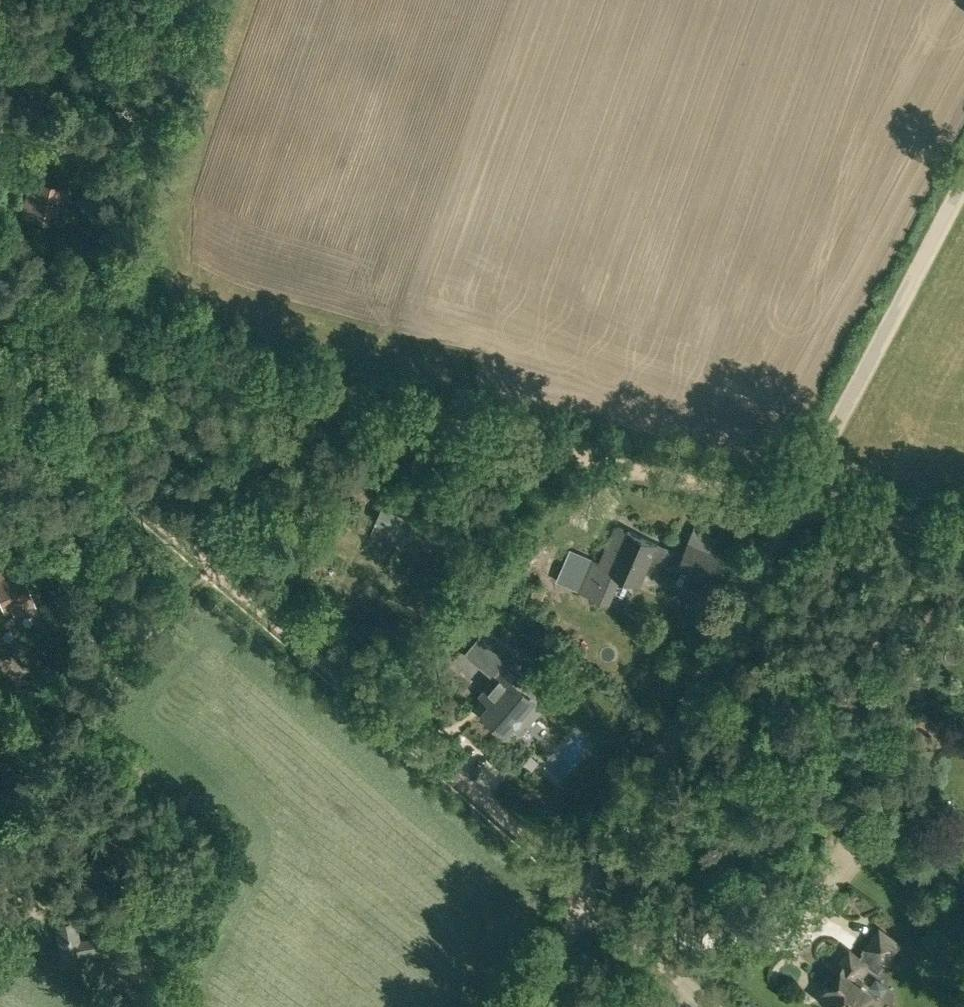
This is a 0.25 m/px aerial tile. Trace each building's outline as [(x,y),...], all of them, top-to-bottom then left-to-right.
[(31,177),(26,197),(23,213),(44,218),(45,209),(57,211),(58,204),(65,206),(70,185),(31,177)] [(418,519),(383,505),(379,515),(413,530),(418,519)] [(577,589),(595,597),(608,568),(640,583),(653,554),(710,580),(722,553),(712,549),(715,541),(695,531),(683,557),(618,528),(602,562),(591,557),(577,589)] [(432,556),(434,541),(405,538),(404,553),(432,556)] [(15,612),(34,605),(21,571),(12,574),(9,566),(0,570),(0,596),(5,609),(12,606),(15,612)] [(511,726),(522,735),(563,686),(539,666),(530,677),(511,661),(484,694),(494,703),(485,713),(507,731),(511,726)] [(56,923),(63,965),(82,962),(80,950),(94,948),(92,937),(79,939),(75,920),(56,923)] [(836,1006),(873,1006),(881,997),(873,991),(872,993),(863,986),(867,982),(859,976),(867,965),(878,973),(900,944),(879,928),(862,951),(864,952),(860,957),(850,949),(835,969),(838,972),(820,995),(836,1006)] [(136,962),(132,957),(125,961),(129,967),(136,962)] [(886,972),(880,984),(895,991),(901,978),(886,972)]
